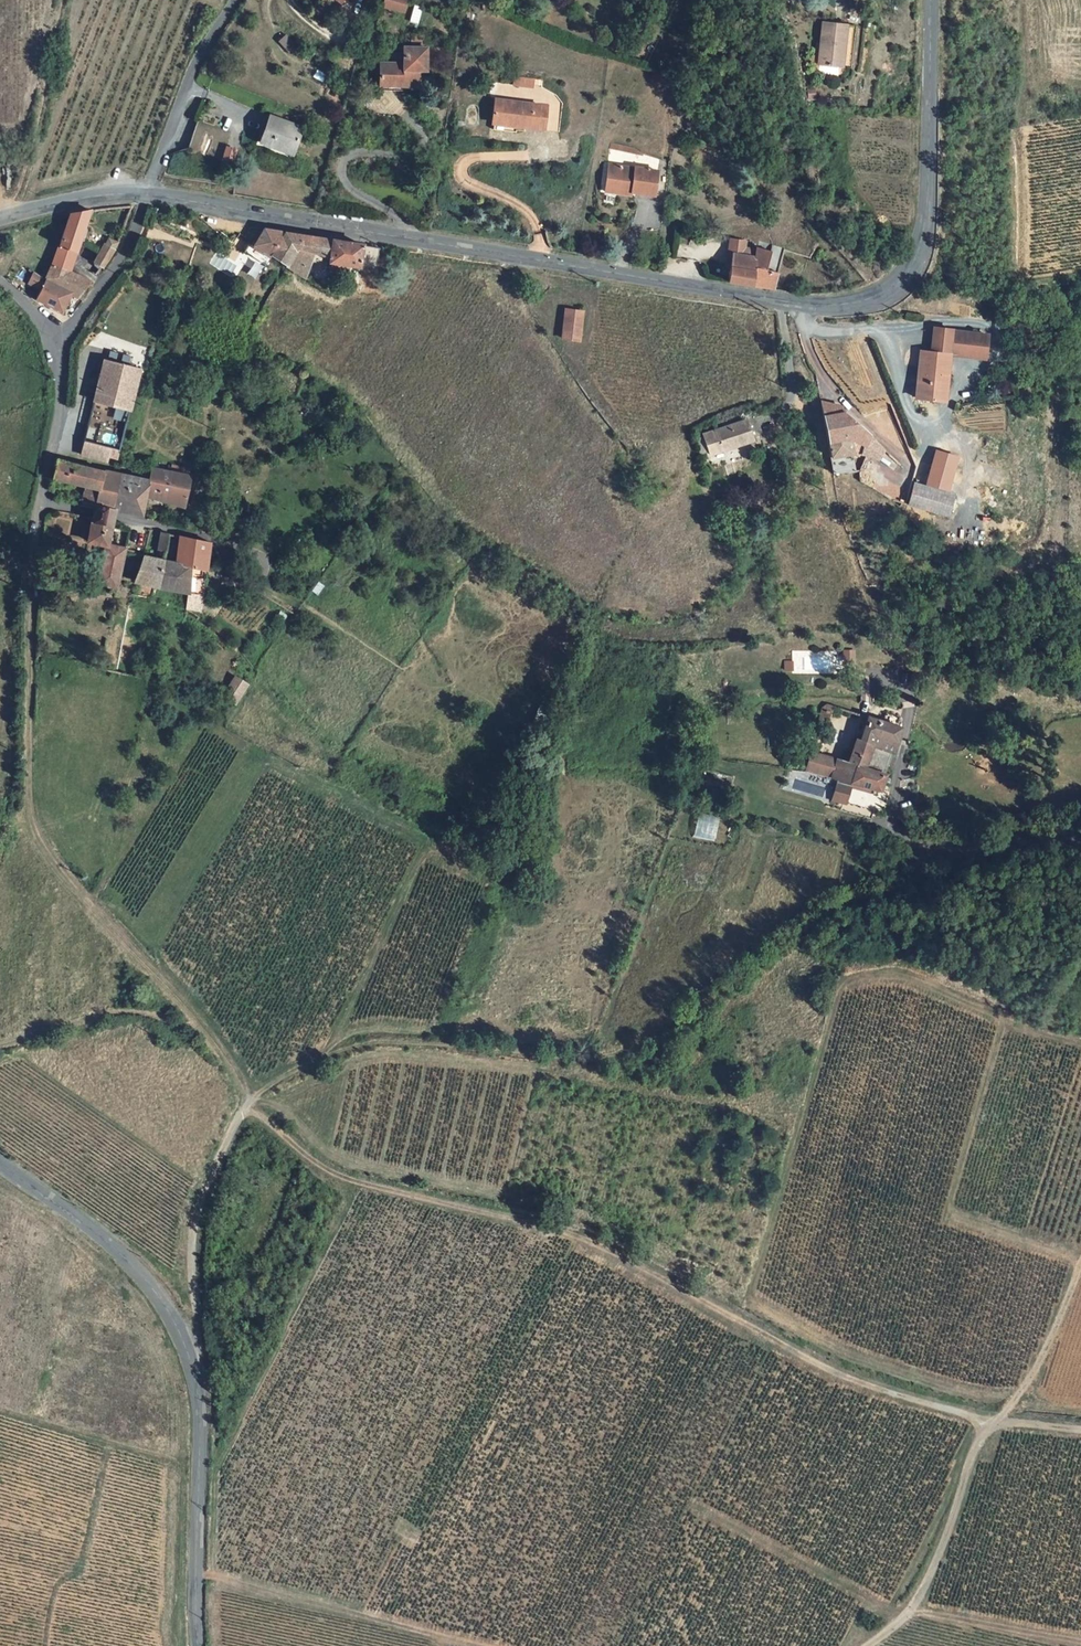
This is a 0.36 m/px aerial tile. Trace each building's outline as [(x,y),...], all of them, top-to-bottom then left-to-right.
[(408,0),(383,0),(381,6),(404,13),(408,0)] [(798,67),(830,72),(837,32),(804,26),(798,67)] [(387,85),(404,86),(405,64),(413,65),(414,41),(396,40),(395,57),(365,55),(364,74),(388,75),(387,85)] [(654,86),(657,77),(645,73),(642,72),(639,82),(654,86)] [(388,75),(364,74),(363,83),(387,85),(388,75)] [(514,88),(541,88),(541,77),(514,77),(514,88)] [(477,119),(480,119),(480,122),(501,126),(501,128),(528,133),(533,107),(482,97),(477,119)] [(266,118),(256,144),(287,156),(297,129),(266,118)] [(183,150),(215,162),(226,133),(193,122),(183,150)] [(480,122),(478,129),(500,132),(501,128),(501,126),(480,122)] [(621,174),(593,170),(590,191),(616,196),(616,198),(639,201),(643,176),(621,173),(621,174)] [(589,197),(615,201),(616,198),(616,196),(590,191),(589,197)] [(38,285),(36,288),(63,299),(72,303),(88,284),(64,274),(88,212),(85,212),(63,217),(51,255),(38,285)] [(283,267),(302,235),(262,229),(251,246),(247,244),(238,259),(239,263),(255,273),(258,272),(267,257),(283,267)] [(356,267),(360,246),(302,235),(283,267),(300,277),(305,253),(327,257),(326,262),(356,267)] [(95,273),(108,257),(114,246),(105,242),(100,252),(92,253),(95,256),(87,267),(95,273)] [(726,269),(730,269),(732,257),(749,260),(752,254),(745,252),(746,245),(731,242),(726,269)] [(730,269),(727,285),(772,293),(784,251),(774,248),(772,254),(759,252),(759,255),(752,254),(749,260),(732,257),(730,269)] [(36,288),(38,285),(32,280),(27,289),(33,294),(36,288)] [(56,316),(63,299),(36,288),(33,294),(29,303),(56,316)] [(577,343),(582,315),(564,312),(560,340),(577,343)] [(922,351),(914,397),(942,402),(945,385),(942,385),(947,356),(985,362),(989,338),(936,328),(932,353),(922,351)] [(139,367),(104,356),(76,451),(102,458),(104,453),(113,455),(139,367)] [(841,411),(817,402),(820,414),(841,411)] [(866,450),(867,447),(873,434),(841,411),(820,414),(828,456),(866,450)] [(701,432),(705,451),(749,440),(745,421),(701,432)] [(875,459),(885,452),(873,434),(867,447),(875,459)] [(109,510),(110,508),(115,471),(53,459),(51,465),(48,478),(79,484),(76,503),(91,506),(109,510)] [(147,465),(145,476),(141,494),(182,503),(189,474),(147,465)] [(145,476),(120,471),(115,471),(110,508),(114,509),(138,513),(141,494),(145,476)] [(942,516),(947,493),(907,483),(902,506),(942,516)] [(110,508),(109,510),(91,506),(90,511),(89,516),(85,540),(103,543),(102,546),(105,547),(112,517),(114,509),(110,508)] [(159,558),(165,532),(158,530),(151,556),(139,554),(132,583),(153,586),(159,558)] [(171,561),(159,558),(153,586),(184,592),(186,592),(190,566),(201,568),(206,569),(208,552),(209,542),(177,535),(171,561)] [(115,586),(116,580),(121,550),(105,547),(96,582),(115,586)] [(116,580),(132,583),(139,554),(121,550),(116,580)] [(190,566),(186,592),(184,592),(184,593),(200,595),(203,578),(200,578),(201,568),(190,566)] [(200,595),(184,593),(184,604),(183,608),(197,610),(200,595)] [(237,703),(249,683),(235,674),(223,694),(237,703)] [(837,727),(842,713),(809,702),(803,724),(809,725),(811,720),(837,727)] [(843,736),(841,740),(855,744),(877,752),(885,727),(853,717),(846,738),(843,736)] [(855,744),(841,740),(834,762),(828,780),(837,782),(855,787),(865,790),(870,774),(847,768),(855,744)] [(834,762),(796,753),(791,771),(828,780),(834,762)] [(836,786),(821,782),(817,800),(831,803),(836,786)] [(854,790),(855,787),(837,782),(836,786),(854,790)]
